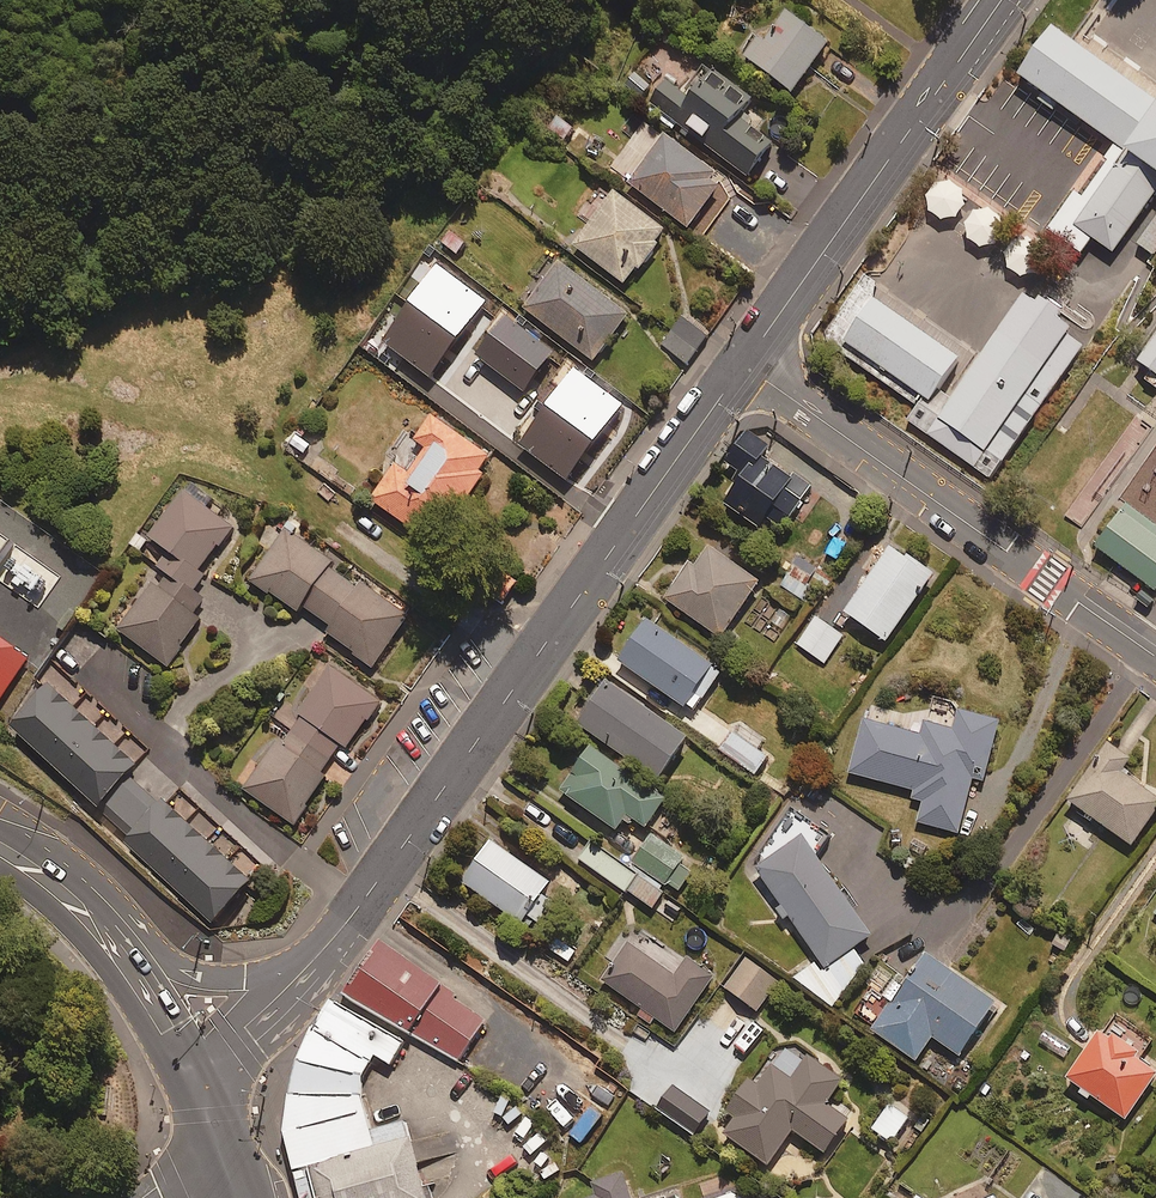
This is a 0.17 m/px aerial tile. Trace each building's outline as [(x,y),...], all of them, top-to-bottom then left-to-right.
[(828,49),(788,16),(765,43),(759,37),(742,57),(790,96),(828,49)] [(1060,22),(1026,71),(1140,152),(1086,229),(1130,260),(1155,224),(1155,89),(1060,22)] [(757,111),(705,69),(682,98),(667,85),(652,103),(747,179),(771,148),(744,127),(757,111)] [(711,183),(715,178),(714,167),(700,167),(665,138),(628,184),(687,231),(719,190),(711,183)] [(928,212),(937,221),(944,222),(954,220),(961,213),(964,204),(962,194),(955,186),(946,183),(936,186),(929,192),(926,202),(928,212)] [(667,235),(614,195),(574,248),(627,288),(667,235)] [(973,245),(983,249),(990,249),(999,244),(1003,239),(1005,228),(1002,219),(994,212),(981,210),(971,215),(965,227),(967,237),(973,245)] [(466,244),(447,231),(435,248),(454,261),(466,244)] [(1011,273),(1020,279),(1031,279),(1040,274),(1046,265),(1047,257),(1043,247),(1035,240),(1025,238),(1015,242),(1006,253),(1006,264),(1011,273)] [(628,319),(557,263),(522,308),(593,364),(628,319)] [(1090,323),(1038,287),(951,410),(1003,447),(1090,323)] [(981,351),(893,290),(858,339),(946,400),(981,351)] [(415,310),(408,304),(378,341),(536,465),(563,430),(552,422),(559,412),(526,386),(519,394),(502,381),(508,374),(469,344),(464,350),(455,343),(460,336),(419,304),(415,310)] [(706,339),(683,321),(663,347),(686,365),(706,339)] [(1155,410),(1107,376),(1034,480),(1083,514),(1155,410)] [(370,502),(428,544),(437,531),(443,535),(484,478),(479,475),(489,461),(431,420),(415,443),(426,451),(408,477),(395,468),(370,502)] [(784,531),(811,487),(761,459),(769,446),(746,432),(725,466),(737,474),(731,483),(735,486),(723,506),(759,530),(766,520),(784,531)] [(236,529),(186,492),(151,541),(141,534),(132,547),(157,566),(144,584),(150,588),(119,630),(170,668),(204,622),(196,616),(207,602),(191,590),(236,529)] [(1134,498),(1106,538),(1155,574),(1155,513),(1134,498)] [(337,563),(287,529),(252,580),(301,614),(305,608),(333,627),(329,634),(378,667),(412,617),(366,585),(363,589),(333,569),(337,563)] [(759,586),(705,547),(665,601),(720,641),(759,586)] [(932,579),(891,551),(846,617),(886,645),(932,579)] [(815,579),(794,566),(780,586),(801,600),(815,579)] [(843,637),(816,618),(797,645),(824,664),(843,637)] [(723,677),(647,623),(618,664),(694,717),(723,677)] [(0,638),(0,701),(1,702),(31,660),(0,638)] [(384,702),(335,669),(284,745),(280,743),(247,792),(298,826),(328,780),(323,776),(344,746),(352,751),(384,702)] [(686,743),(606,688),(578,730),(659,784),(686,743)] [(141,770),(54,689),(16,729),(103,811),(141,770)] [(850,776),(911,793),(914,802),(922,804),(918,825),(958,836),(973,780),(984,783),(1000,725),(933,707),(924,739),(864,723),(850,776)] [(758,752),(765,741),(741,724),(722,752),(750,771),(762,754),(758,752)] [(1155,814),(1155,801),(1137,787),(1141,782),(1125,771),(1133,760),(1110,743),(1068,803),(1132,848),(1155,814)] [(559,794),(616,833),(622,824),(631,830),(634,825),(645,832),(664,804),(588,752),(559,794)] [(164,807),(139,784),(108,817),(133,841),(130,844),(216,926),(255,886),(168,803),(164,807)] [(683,860),(650,840),(633,867),(679,894),(691,875),(679,867),(683,860)] [(816,958),(789,978),(832,1010),(865,967),(851,952),(872,938),(803,842),(756,875),(816,958)] [(462,886),(522,926),(527,919),(539,927),(555,903),(544,895),(550,885),(490,845),(462,886)] [(663,897),(663,895),(593,847),(581,865),(627,897),(628,896),(652,912),(653,910),(673,924),(682,911),(663,897)] [(712,982),(638,931),(602,984),(676,1035),(712,982)] [(473,1062),(503,1014),(384,938),(353,986),(473,1062)] [(995,1009),(927,959),(873,1033),(916,1065),(933,1041),(959,1060),(995,1009)] [(778,985),(746,961),(724,990),(756,1014),(778,985)] [(304,1152),(316,1197),(430,1197),(426,1182),(410,1124),(382,1128),(373,1106),(370,1089),(385,1056),(406,1059),(411,1035),(335,1000),(305,1055),(298,1110),(304,1152)] [(1155,1079),(1155,1074),(1137,1060),(1149,1044),(1114,1019),(1068,1083),(1082,1092),(1078,1098),(1088,1105),(1092,1099),(1125,1123),(1155,1079)] [(842,1086),(798,1052),(778,1053),(766,1068),(730,1117),(737,1122),(725,1138),(767,1169),(793,1134),(824,1157),(848,1125),(825,1109),(842,1086)] [(709,1115),(673,1089),(658,1110),(694,1137),(705,1121),(709,1115)] [(909,1120),(890,1108),(873,1133),(891,1146),(909,1120)] [(629,1174),(597,1184),(601,1197),(637,1197),(629,1174)]
